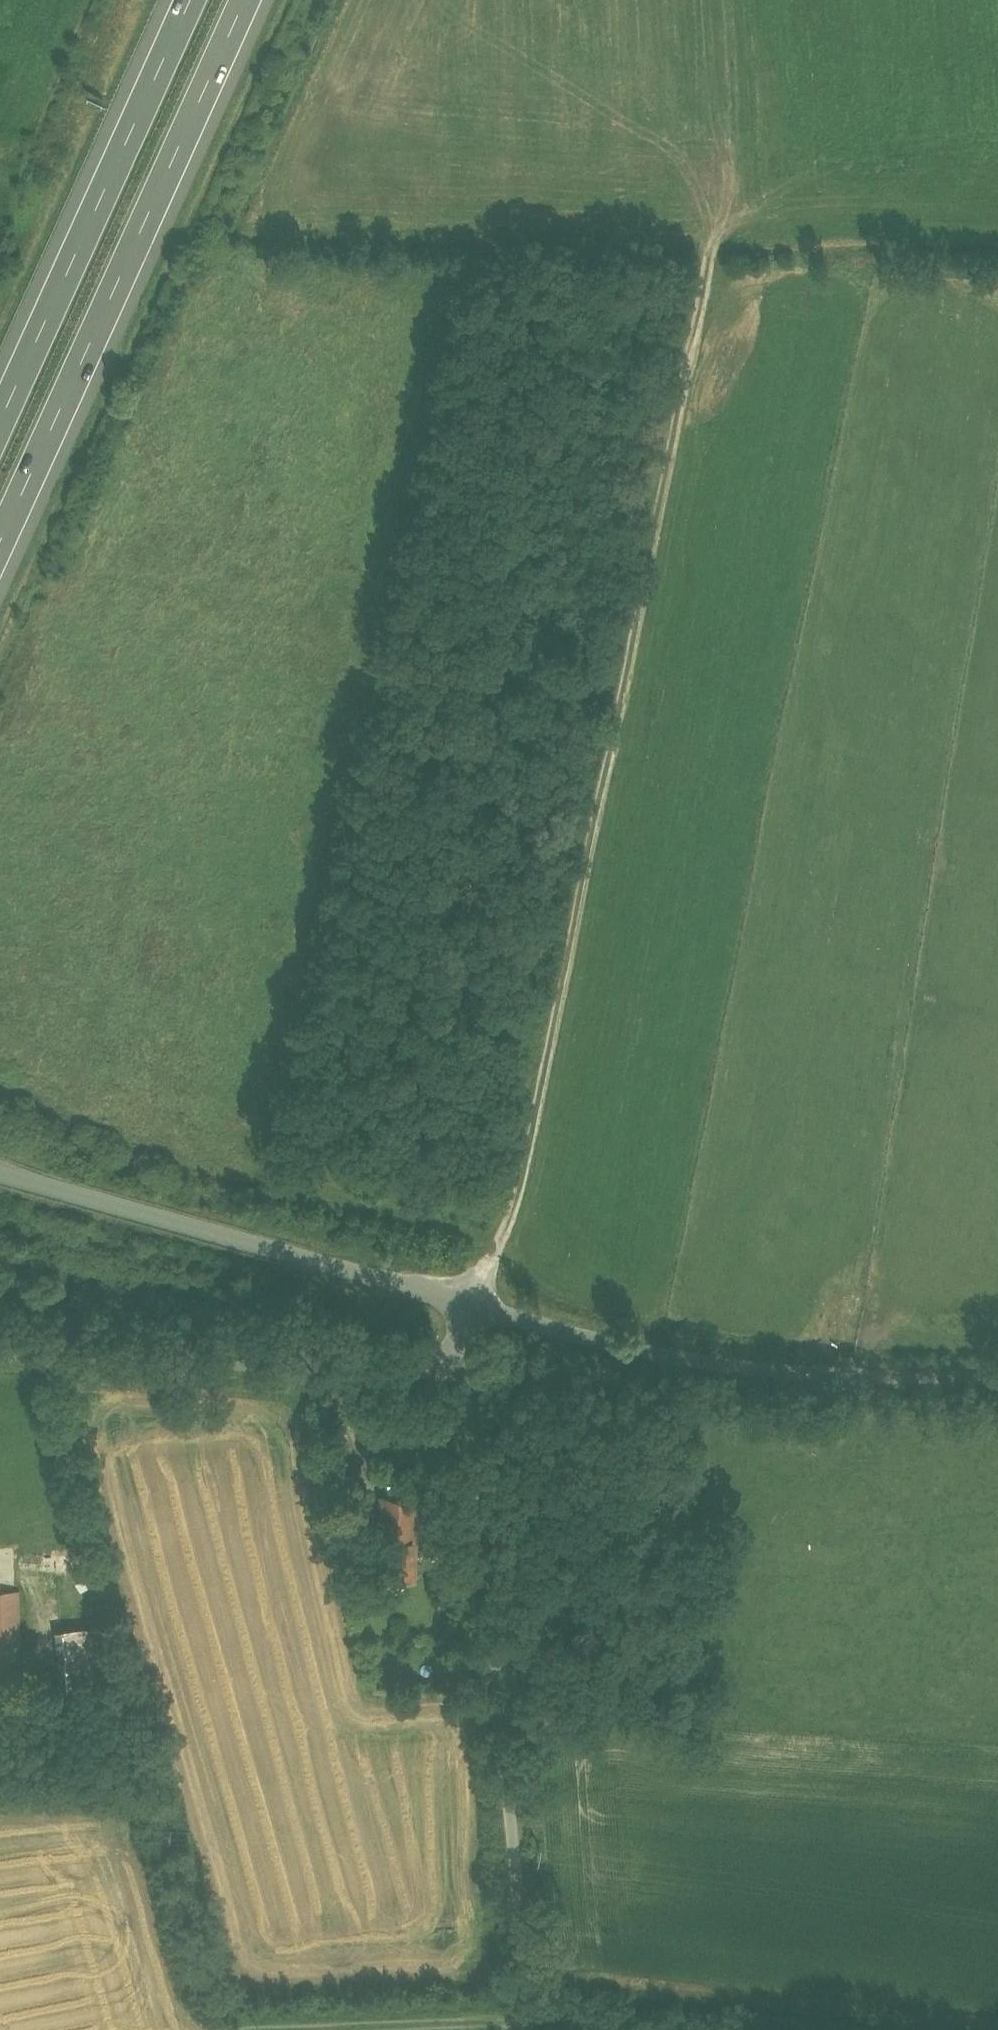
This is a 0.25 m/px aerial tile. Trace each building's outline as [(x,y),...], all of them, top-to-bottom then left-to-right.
[(417,1494),(382,1493),(380,1576),(414,1578),(417,1494)] [(0,1590),(0,1646),(17,1645),(16,1590),(0,1590)] [(89,1626),(64,1628),(66,1662),(68,1689),(94,1686),(89,1626)] [(36,1716),(36,1702),(24,1702),(25,1716),(36,1716)]
